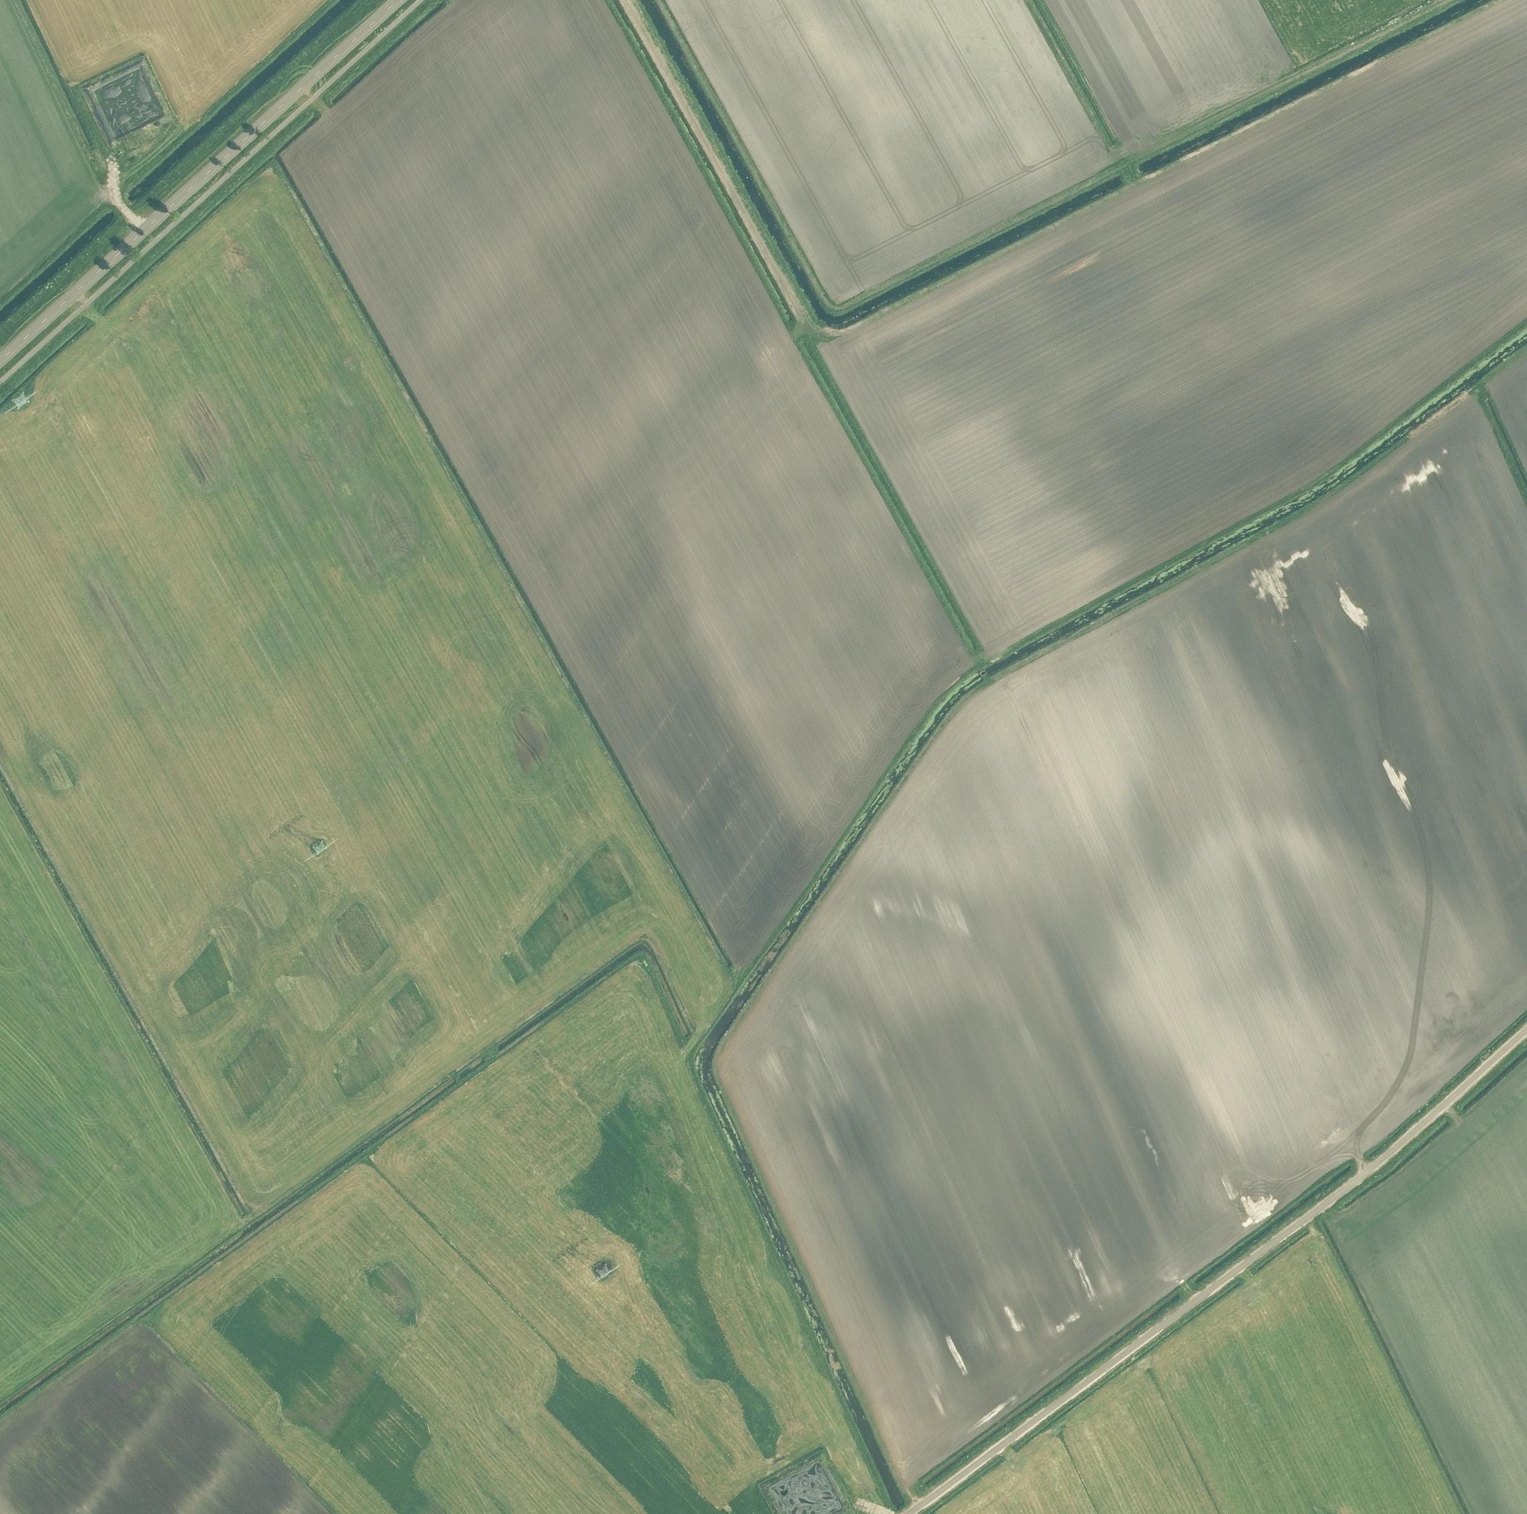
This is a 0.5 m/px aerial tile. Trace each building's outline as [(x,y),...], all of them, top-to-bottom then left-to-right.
[(819,1463),(805,1471),(811,1480),(824,1472),(819,1463)]
